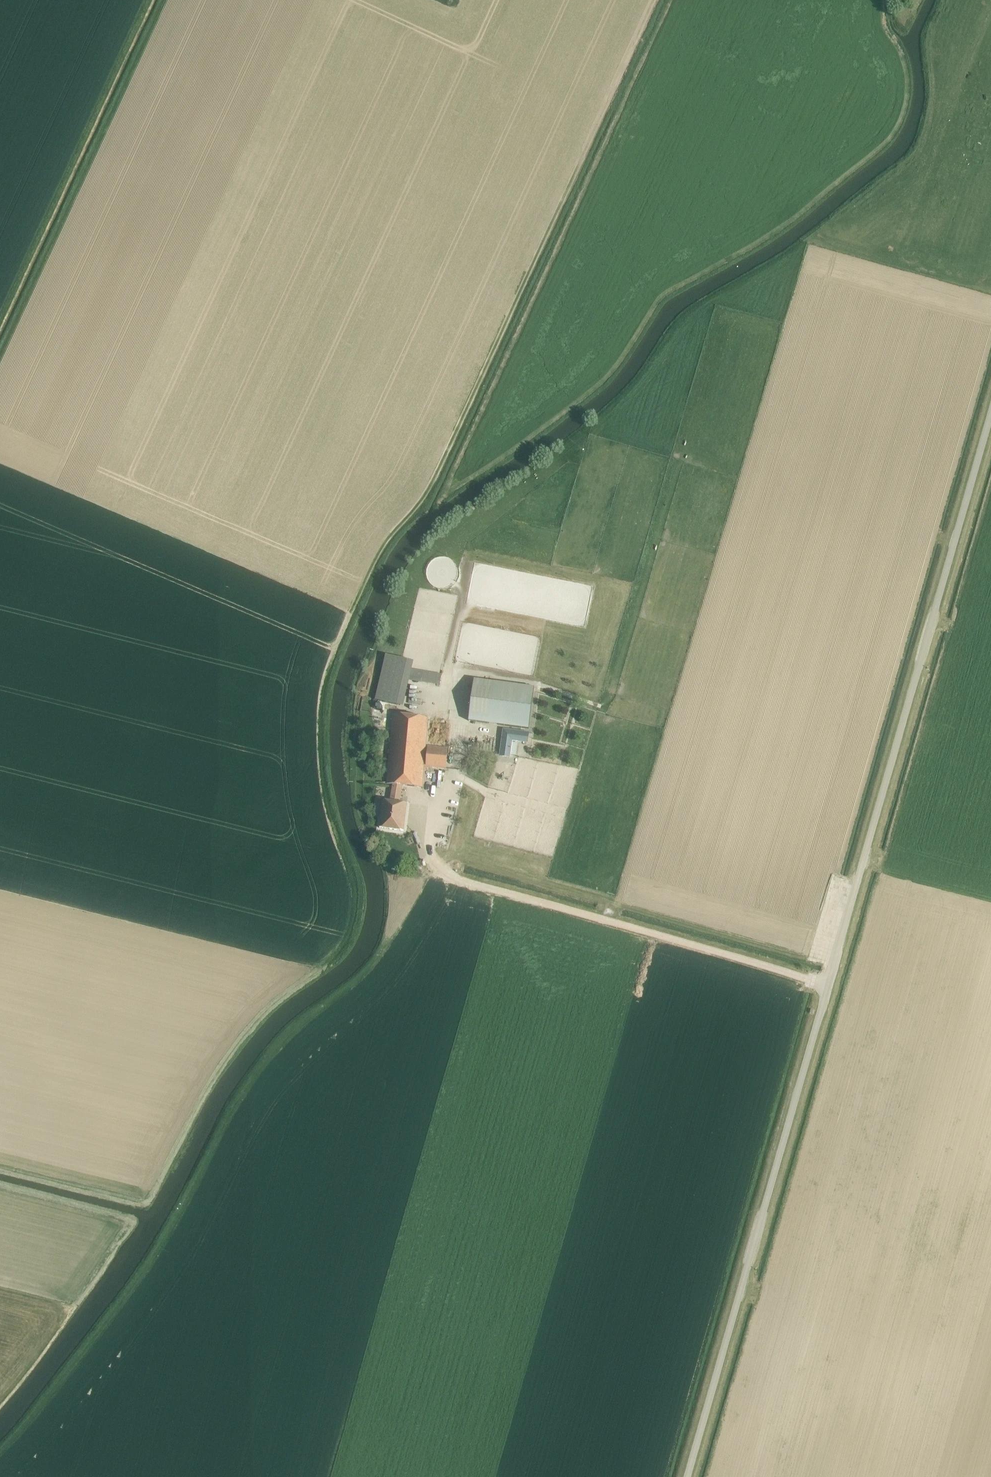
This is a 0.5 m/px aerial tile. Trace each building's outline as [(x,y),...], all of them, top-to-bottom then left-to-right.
[(377,700),(399,704),(404,705),(410,680),(412,669),(414,662),(385,655),(382,674),(377,700)] [(412,669),(410,680),(440,685),(442,674),(412,669)] [(475,679),(475,680),(469,721),(529,729),(535,688),(475,679)] [(425,766),(432,767),(446,769),(448,749),(427,746),(429,719),(395,715),(387,783),(398,784),(396,797),(393,797),(393,802),(383,801),(380,828),(404,831),(407,804),(398,803),(401,784),(423,787),(425,766)] [(503,728),(499,756),(510,758),(511,755),(513,741),(519,742),(528,743),(530,732),(503,728)]
